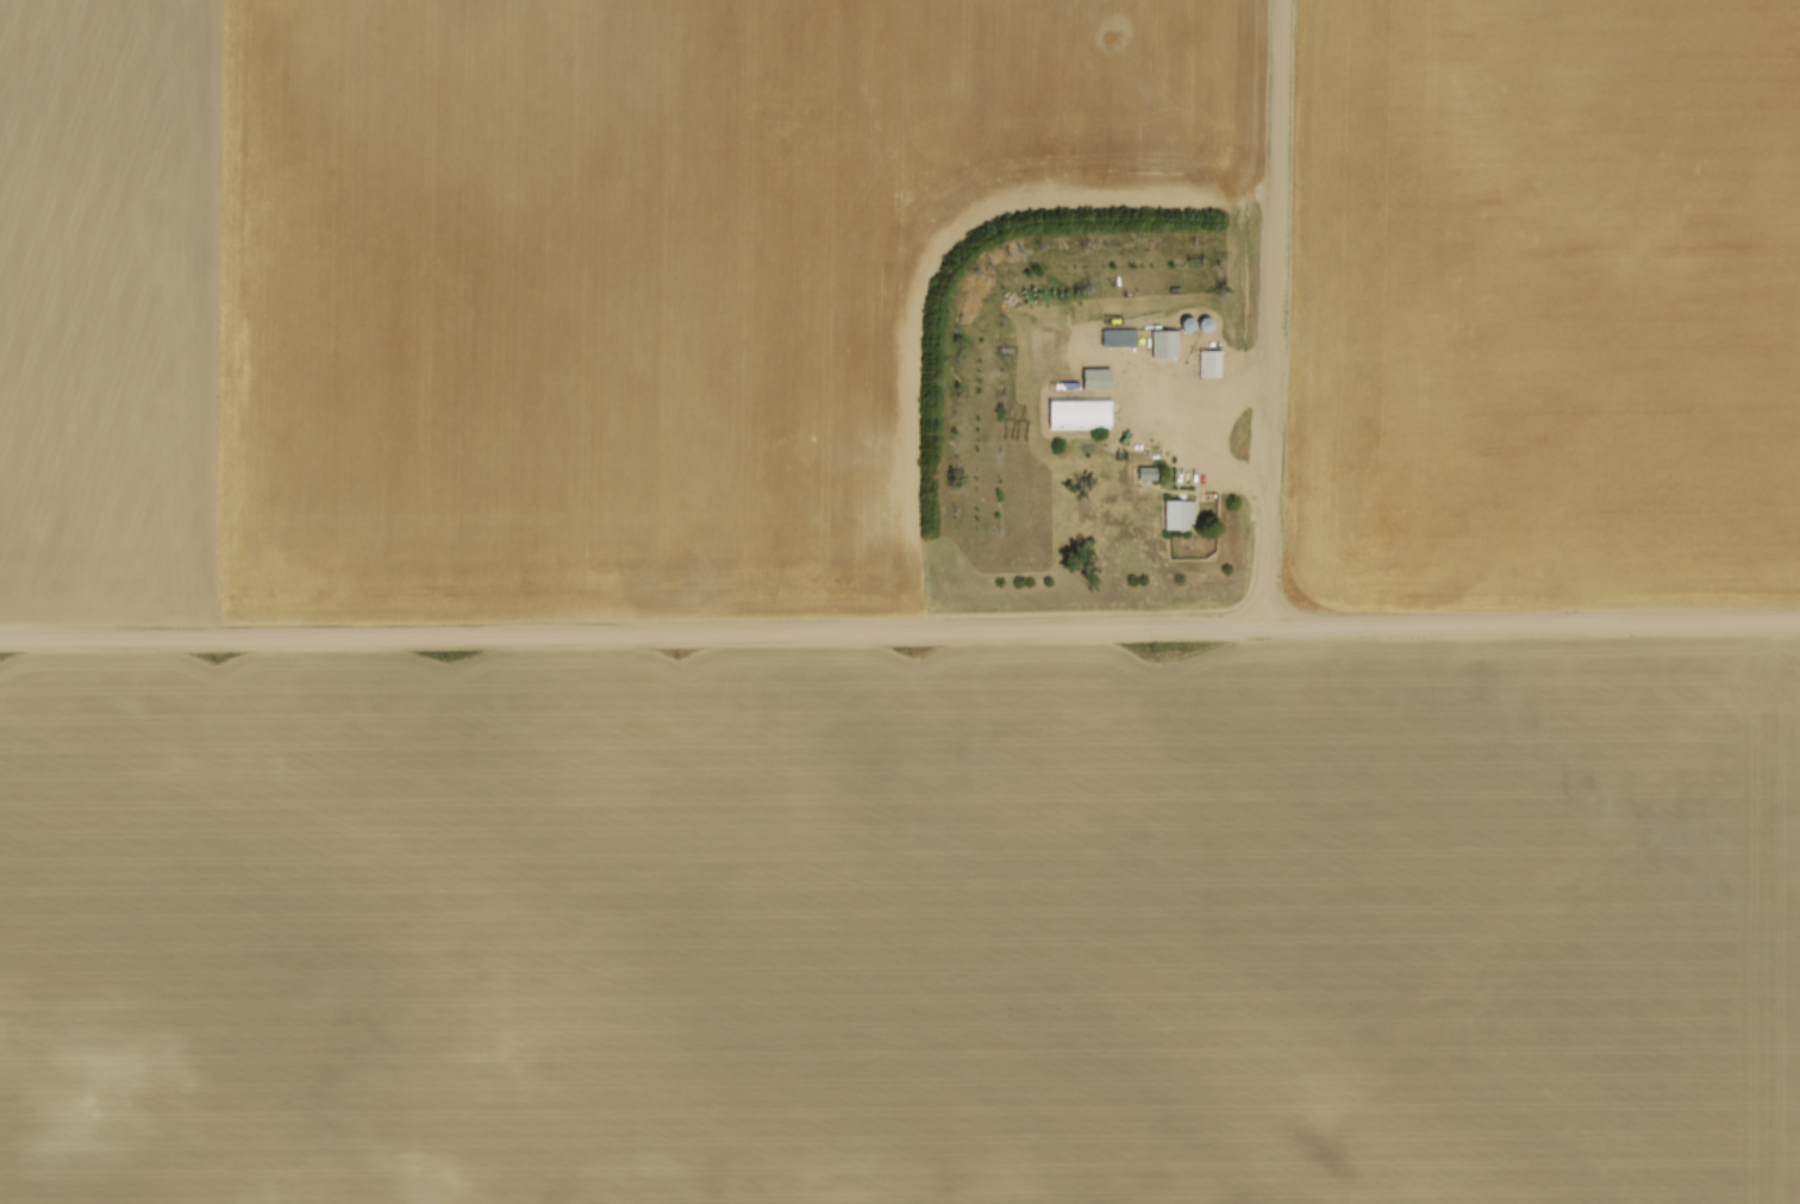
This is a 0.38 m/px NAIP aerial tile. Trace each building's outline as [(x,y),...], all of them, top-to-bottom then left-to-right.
[(1152,330),(1181,328),(1182,356),(1154,357),(1152,330)] [(1105,330),(1140,330),(1140,344),(1105,345),(1105,330)] [(1201,349),(1224,350),(1223,378),(1200,377),(1201,349)] [(1086,368),(1113,368),(1113,387),(1086,387),(1086,368)] [(1050,396),(1115,397),(1115,429),(1050,429),(1050,396)] [(1139,466),(1160,465),(1160,478),(1140,478),(1139,466)] [(1165,501),(1190,500),(1192,532),(1165,532),(1165,501)]
